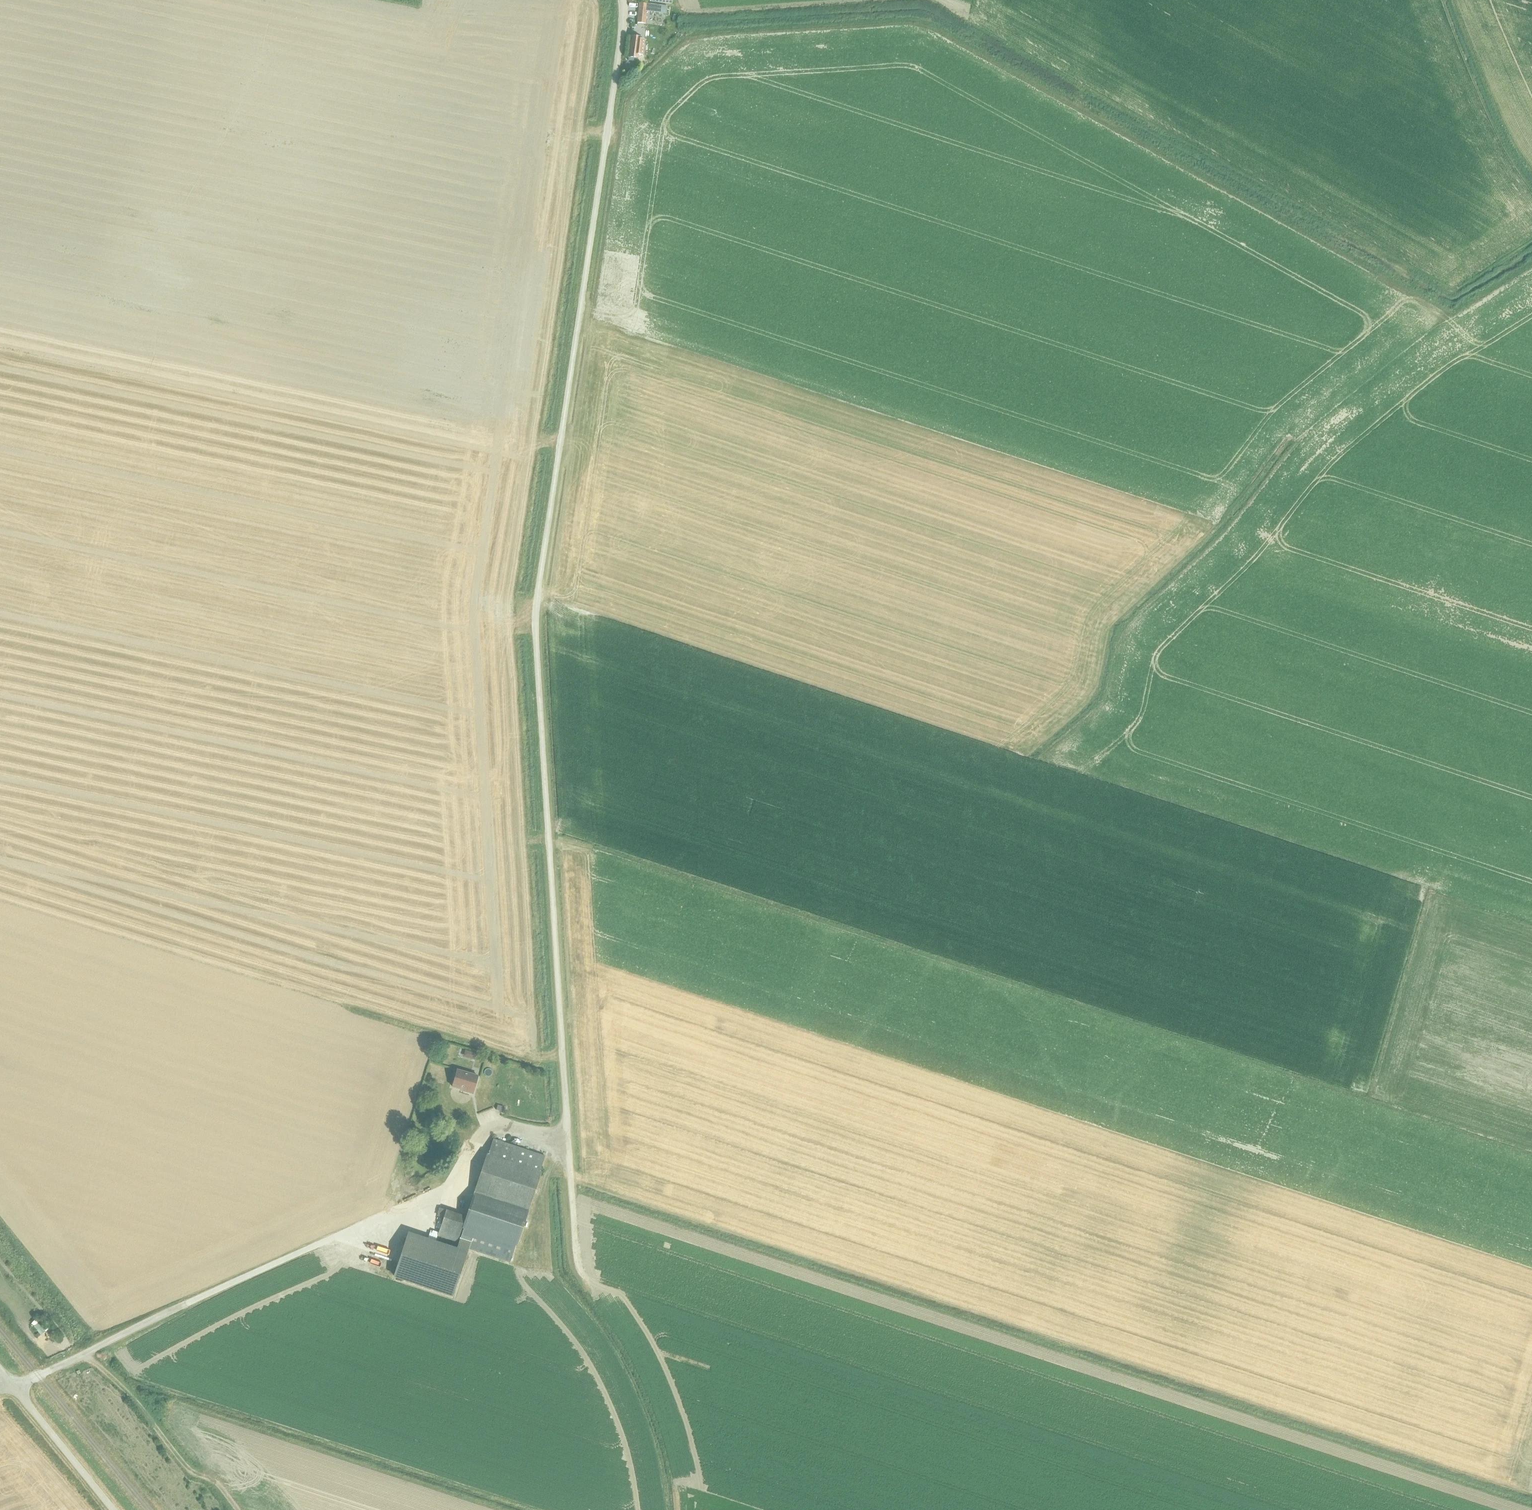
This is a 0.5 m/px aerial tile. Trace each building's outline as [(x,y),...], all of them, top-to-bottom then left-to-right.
[(649,3),(650,16),(669,16),(668,2),(649,3)] [(645,24),(647,8),(647,4),(642,3),(641,8),(639,7),(637,23),(645,24)] [(629,57),(629,59),(636,60),(637,58),(638,58),(638,54),(645,55),(646,40),(640,40),(640,37),(631,36),(628,57),(629,57)] [(466,1056),(477,1058),(478,1051),(466,1049),(466,1056)] [(457,1070),(452,1086),(465,1090),(465,1091),(473,1093),(478,1076),(457,1070)] [(527,1209),(545,1156),(493,1139),(458,1245),(510,1262),(528,1209),(527,1209)] [(437,1235),(457,1242),(466,1216),(446,1210),(437,1235)] [(453,1296),(467,1252),(408,1233),(394,1277),(453,1296)] [(39,1325),(43,1318),(38,1316),(34,1323),(39,1325)]
